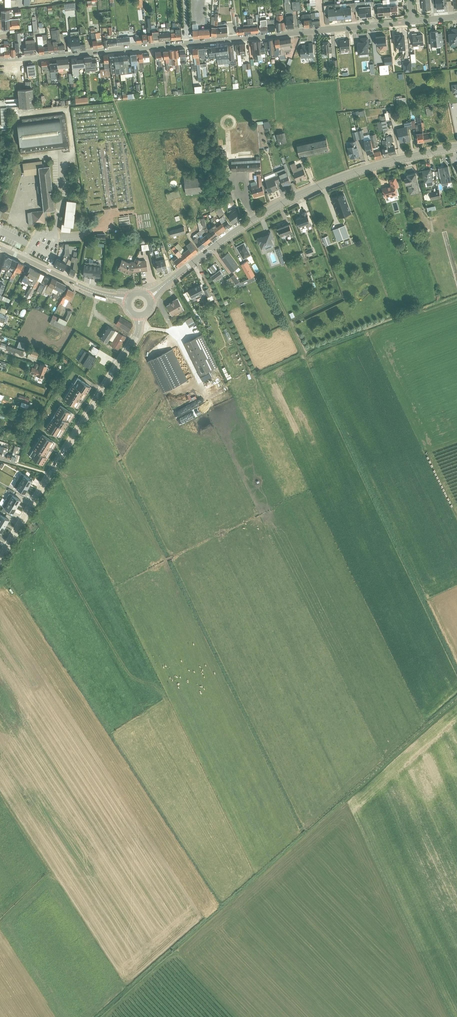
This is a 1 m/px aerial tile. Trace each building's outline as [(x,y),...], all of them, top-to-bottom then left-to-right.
[(355,3),(356,11),(360,11),(360,16),(360,17),(366,17),(365,2),(360,2),(360,0),(355,1),(355,3)] [(366,17),(372,16),(372,10),(375,10),(374,4),(374,0),(370,0),(370,2),(365,2),(366,17)] [(384,15),(391,14),(391,6),(390,1),(390,0),(383,0),(383,6),(384,15)] [(423,11),(426,10),(428,10),(431,10),(430,0),(422,0),(423,11)] [(447,0),(436,0),(437,9),(444,9),(444,7),(445,7),(444,2),(447,1),(447,0)] [(343,4),(345,19),(352,18),(352,12),(356,11),(355,3),(343,4)] [(374,4),(375,10),(378,10),(378,15),(384,15),(383,6),(378,6),(377,3),(374,4)] [(337,19),(336,5),(335,4),(328,5),(324,6),(325,15),(330,14),(330,17),(329,17),(329,20),(337,19)] [(336,5),(337,19),(345,19),(343,4),(336,5)] [(212,17),(210,37),(217,36),(218,25),(219,7),(217,7),(217,10),(216,10),(215,17),(212,17)] [(105,9),(102,10),(103,19),(103,24),(111,24),(110,11),(105,12),(105,9)] [(1,18),(2,28),(10,28),(9,19),(9,17),(9,10),(1,11),(1,18)] [(311,13),(313,27),(321,26),(321,25),(319,12),(311,13)] [(313,27),(311,13),(303,14),(303,15),(302,15),(302,21),(303,20),(304,24),(305,24),(305,27),(313,27)] [(250,19),(252,33),(259,32),(258,21),(259,21),(258,14),(256,15),(257,22),(253,22),(253,18),(250,19)] [(235,17),(236,26),(237,34),(245,34),(244,26),(240,26),(240,24),(239,25),(238,16),(235,17)] [(293,16),(286,16),(287,29),(295,28),(293,16)] [(9,19),(10,28),(10,29),(20,28),(19,18),(9,19)] [(158,28),(159,39),(159,41),(170,40),(169,30),(169,28),(169,23),(166,23),(167,28),(166,28),(158,28)] [(218,25),(217,36),(229,35),(227,23),(224,23),(224,24),(218,25)] [(95,27),(91,28),(91,33),(95,32),(95,33),(91,34),(93,48),(98,48),(102,47),(100,32),(98,33),(98,31),(98,29),(95,29),(95,27)] [(56,33),(58,52),(65,52),(64,44),(61,45),(61,41),(67,40),(66,32),(63,33),(60,34),(59,29),(56,30),(56,33)] [(199,30),(199,38),(210,37),(210,29),(199,30)] [(107,35),(108,46),(117,45),(117,38),(116,36),(116,31),(112,32),(112,34),(109,35),(107,35)] [(437,31),(431,32),(432,47),(433,50),(436,50),(436,46),(442,46),(441,33),(438,33),(437,31)] [(414,46),(419,46),(424,45),(423,35),(417,36),(416,34),(413,34),(414,46)] [(400,35),(395,35),(396,47),(399,47),(399,51),(405,51),(404,36),(402,36),(402,37),(400,37),(400,35)] [(386,36),(376,37),(377,46),(380,46),(381,50),(388,50),(386,36)] [(117,38),(117,45),(130,44),(129,37),(117,38)] [(81,50),(80,42),(79,38),(70,39),(71,50),(80,49),(81,50)] [(362,43),(358,43),(359,58),(368,57),(368,53),(369,53),(368,47),(369,47),(368,38),(361,39),(362,43)] [(279,54),(279,56),(280,59),(286,59),(285,52),(291,51),(290,45),(292,45),(291,39),(280,40),(281,46),(279,47),(280,51),(281,50),(282,54),(279,54)] [(25,48),(24,48),(25,55),(36,54),(34,40),(25,41),(26,47),(26,48),(25,48)] [(265,47),(265,51),(270,50),(270,54),(275,54),(275,51),(273,40),(269,40),(269,43),(268,43),(268,42),(265,42),(264,42),(265,47)] [(341,51),(348,50),(350,50),(350,40),(346,40),(344,41),(344,40),(340,41),(341,51)] [(256,42),(258,56),(259,61),(262,60),(261,54),(266,53),(266,52),(265,51),(265,47),(262,47),(261,41),(256,42)] [(323,44),(322,46),(322,49),(323,50),(324,54),(328,54),(330,52),(332,52),(332,45),(330,45),(330,43),(329,42),(323,42),(323,44)] [(302,49),(301,49),(301,59),(314,57),(313,43),(309,44),(309,46),(306,47),(306,45),(302,45),(302,49)] [(230,60),(231,66),(237,65),(236,59),(235,59),(233,45),(228,45),(230,60)] [(216,47),(217,58),(218,64),(220,64),(221,67),(224,66),(224,64),(224,60),(223,60),(221,46),(216,47)] [(205,48),(198,48),(199,56),(201,55),(202,59),(206,59),(207,62),(210,62),(209,59),(217,58),(216,47),(205,48)] [(199,56),(198,48),(193,49),(195,65),(197,65),(199,82),(202,82),(199,56)] [(101,73),(101,78),(110,77),(108,55),(103,56),(105,69),(100,70),(101,73)] [(123,56),(125,74),(127,74),(132,73),(132,66),(128,66),(128,64),(127,55),(123,56)] [(254,59),(251,60),(252,70),(255,70),(255,65),(259,64),(258,56),(255,57),(255,62),(254,62),(254,59)] [(84,60),(85,67),(86,71),(97,70),(96,58),(91,59),(91,57),(84,58),(84,60)] [(392,57),(384,58),(385,65),(393,64),(392,57)] [(73,73),(73,76),(79,75),(79,70),(80,69),(80,68),(85,67),(84,60),(77,60),(77,58),(71,59),(73,73)] [(57,67),(58,72),(64,71),(64,69),(65,69),(65,68),(69,67),(68,59),(57,61),(57,67)] [(51,79),(49,61),(41,62),(42,69),(45,69),(45,73),(47,73),(47,80),(48,80),(48,83),(51,82),(51,79)] [(49,61),(51,79),(56,78),(56,79),(59,79),(58,72),(57,67),(57,61),(56,61),(57,63),(56,63),(53,64),(54,65),(53,65),(52,64),(52,63),(51,63),(50,64),(49,61)] [(410,61),(403,62),(404,72),(412,72),(410,61)] [(35,65),(27,66),(28,75),(36,74),(35,65)] [(388,65),(380,66),(380,75),(389,74),(388,65)] [(31,89),(26,89),(18,90),(18,99),(19,107),(19,108),(34,108),(33,89),(31,89)] [(403,96),(393,97),(394,99),(397,99),(397,103),(400,103),(401,106),(407,106),(406,97),(403,98),(403,96)] [(379,117),(378,118),(379,121),(386,119),(386,120),(390,119),(388,112),(385,113),(385,116),(379,117)] [(22,123),(17,124),(21,154),(61,149),(69,148),(65,114),(22,119),(22,123)] [(411,121),(412,129),(415,128),(418,142),(424,141),(423,133),(423,131),(421,123),(420,116),(417,116),(418,125),(416,126),(415,121),(411,121)] [(412,129),(411,121),(404,123),(405,127),(397,129),(400,142),(406,141),(406,142),(410,141),(408,129),(412,129)] [(285,132),(277,134),(279,144),(287,142),(285,132)] [(423,133),(424,141),(424,142),(432,141),(431,132),(423,133)] [(375,134),(370,135),(376,159),(382,158),(380,146),(378,147),(375,134)] [(386,141),(387,145),(387,144),(390,156),(397,154),(395,146),(394,147),(393,145),(392,145),(391,143),(394,142),(393,137),(390,137),(390,136),(388,136),(386,137),(387,141),(386,141)] [(326,137),(297,144),(300,158),(329,151),(326,137)] [(371,140),(364,141),(366,150),(367,154),(374,152),(371,140)] [(351,146),(348,147),(351,158),(360,156),(356,141),(350,142),(351,146)] [(256,159),(232,161),(232,172),(257,171),(257,185),(252,186),(254,197),(265,194),(263,188),(261,175),(262,175),(260,156),(256,157),(256,159)] [(42,167),(42,164),(42,161),(23,163),(24,175),(39,174),(40,185),(37,186),(38,191),(41,191),(43,210),(27,212),(29,225),(45,223),(46,223),(45,217),(48,217),(51,216),(50,210),(54,209),(53,196),(49,166),(44,166),(42,167)] [(276,176),(279,182),(282,181),(284,187),(291,184),(288,176),(291,175),(286,163),(284,164),(285,168),(275,172),(275,173),(276,176)] [(295,163),(290,165),(297,182),(307,177),(303,166),(297,168),(295,163)] [(444,169),(439,169),(442,186),(448,185),(448,183),(451,182),(448,167),(443,168),(444,169)] [(431,170),(423,171),(426,187),(434,186),(431,170)] [(195,173),(184,174),(185,185),(186,195),(206,192),(205,177),(196,178),(195,173)] [(276,176),(275,173),(265,177),(266,180),(265,180),(268,186),(266,187),(269,193),(279,189),(276,183),(279,182),(276,176)] [(408,175),(408,178),(405,179),(407,185),(408,185),(410,195),(420,193),(416,173),(415,173),(415,174),(408,175)] [(392,186),(383,189),(385,198),(393,196),(393,197),(398,195),(396,188),(399,187),(396,178),(390,180),(392,186)] [(179,190),(166,194),(168,200),(170,199),(181,196),(179,190)] [(425,194),(423,194),(425,201),(431,200),(441,198),(439,191),(432,192),(431,190),(425,191),(425,194)] [(227,200),(225,201),(226,206),(228,206),(231,206),(230,203),(234,202),(232,194),(226,196),(227,200)] [(344,195),(332,199),(340,218),(351,214),(344,195)] [(75,204),(75,208),(75,209),(76,202),(67,200),(65,216),(67,217),(67,214),(68,203),(75,204)] [(67,217),(65,216),(64,223),(62,223),(61,231),(70,232),(71,226),(72,226),(75,208),(75,204),(68,203),(67,214),(67,217)] [(213,217),(214,217),(217,214),(212,205),(209,206),(211,213),(210,213),(213,217)] [(221,206),(216,210),(220,216),(225,212),(221,206)] [(237,209),(229,211),(230,217),(229,217),(233,224),(240,219),(237,209)] [(301,218),(296,219),(299,228),(306,225),(307,228),(312,226),(307,212),(302,214),(304,217),(301,218)] [(118,225),(128,223),(126,214),(116,216),(118,225)] [(223,223),(226,229),(231,226),(226,219),(225,220),(223,216),(220,218),(223,223)] [(212,227),(218,235),(226,229),(223,223),(220,225),(218,223),(218,224),(217,224),(215,221),(216,220),(214,217),(213,217),(211,218),(213,227),(212,227)] [(202,218),(203,228),(212,240),(218,235),(212,227),(209,229),(207,227),(205,218),(202,218)] [(283,227),(278,229),(281,237),(290,234),(291,237),(294,236),(290,224),(284,227),(284,228),(283,228),(283,227)] [(339,228),(343,240),(349,237),(345,226),(339,228)] [(184,227),(168,232),(169,236),(171,235),(172,237),(174,236),(174,238),(177,238),(176,236),(186,233),(184,227)] [(203,228),(200,231),(209,243),(212,240),(203,228)] [(343,240),(339,228),(333,230),(337,242),(343,240)] [(199,236),(206,245),(209,243),(200,231),(198,232),(200,236),(199,236)] [(264,237),(257,239),(259,244),(260,244),(262,249),(265,248),(266,250),(273,248),(272,247),(274,246),(273,244),(274,244),(272,240),(273,239),(271,232),(263,235),(264,237)] [(206,245),(199,236),(199,237),(198,235),(196,236),(195,235),(194,236),(193,240),(201,249),(206,245)] [(328,236),(323,238),(325,246),(331,244),(328,236)] [(244,243),(237,247),(244,260),(247,258),(249,261),(253,258),(244,243)] [(63,262),(61,261),(57,259),(53,266),(63,271),(70,257),(69,256),(69,255),(69,244),(65,244),(65,254),(63,257),(65,258),(63,262)] [(223,257),(222,258),(232,273),(235,270),(237,272),(241,270),(229,253),(225,256),(223,257)] [(162,270),(159,256),(159,254),(154,255),(157,271),(162,270)] [(6,273),(12,259),(8,257),(7,259),(5,259),(1,271),(6,273)] [(68,273),(68,274),(73,277),(76,271),(78,258),(77,258),(72,257),(71,262),(74,262),(73,269),(71,268),(69,273),(68,273)] [(179,257),(172,263),(174,265),(176,264),(179,267),(185,263),(180,257),(179,257)] [(122,260),(118,269),(123,271),(124,273),(128,274),(129,274),(130,274),(132,270),(132,271),(135,272),(147,270),(146,260),(141,261),(136,258),(134,262),(128,262),(122,260)] [(12,259),(6,273),(8,273),(6,277),(10,279),(11,277),(18,262),(12,259)] [(91,278),(93,263),(93,260),(89,259),(89,262),(89,263),(85,262),(85,264),(84,264),(83,276),(87,276),(87,277),(91,278)] [(18,262),(11,277),(12,278),(14,279),(17,271),(23,274),(27,266),(18,262)] [(249,279),(251,282),(256,280),(254,276),(255,276),(247,262),(241,265),(249,279)] [(93,263),(91,278),(95,278),(95,277),(99,278),(100,264),(97,263),(93,263)] [(214,264),(208,269),(211,274),(210,275),(215,282),(224,275),(219,268),(218,269),(214,264)] [(27,298),(40,272),(29,267),(26,274),(25,274),(22,281),(31,286),(25,297),(27,298)] [(40,272),(27,298),(29,299),(31,294),(32,295),(35,289),(36,289),(40,281),(41,282),(44,275),(40,272)] [(41,294),(46,284),(50,277),(48,277),(45,275),(37,291),(40,293),(41,294)] [(236,284),(239,282),(234,275),(231,277),(236,284)] [(236,284),(231,277),(227,280),(231,285),(232,285),(233,287),(234,286),(235,288),(237,287),(238,289),(242,286),(240,283),(239,282),(236,284)] [(46,284),(41,294),(43,295),(45,292),(50,295),(51,293),(57,281),(52,278),(48,285),(46,284)] [(57,281),(51,293),(52,294),(53,293),(55,293),(53,296),(58,299),(61,294),(61,295),(66,285),(57,281)] [(201,285),(189,291),(193,300),(205,293),(201,285)] [(68,289),(58,306),(61,308),(63,305),(65,306),(74,292),(68,289)] [(174,301),(177,299),(172,289),(169,291),(174,301)] [(208,289),(204,291),(208,298),(207,298),(209,302),(214,299),(208,289)] [(170,304),(167,306),(168,307),(167,307),(173,318),(181,314),(181,313),(185,311),(178,299),(177,299),(173,301),(174,302),(170,304)] [(190,301),(187,302),(193,312),(196,310),(190,301)] [(52,317),(65,324),(72,311),(71,311),(71,310),(67,310),(67,314),(65,320),(59,317),(59,318),(53,315),(52,317)] [(2,326),(3,323),(4,323),(4,322),(7,323),(8,317),(6,316),(7,315),(5,314),(0,312),(0,313),(0,325),(2,326)] [(65,324),(52,317),(48,326),(61,333),(65,324)] [(120,317),(116,325),(128,333),(133,325),(120,317)] [(192,317),(186,321),(190,328),(195,325),(192,317)] [(108,326),(100,339),(107,343),(109,340),(112,342),(110,345),(118,350),(122,344),(126,338),(108,326)] [(202,335),(184,344),(203,382),(213,377),(210,371),(218,368),(202,335)] [(19,341),(17,347),(25,349),(27,344),(19,341)] [(7,345),(5,350),(8,351),(15,353),(16,352),(20,354),(19,355),(22,356),(23,355),(25,356),(25,355),(26,356),(27,352),(24,351),(7,345)] [(94,347),(91,352),(96,355),(99,350),(94,347)] [(173,349),(148,361),(163,393),(188,381),(173,349)] [(92,363),(95,357),(85,351),(78,361),(90,369),(94,364),(92,363)] [(32,367),(31,372),(36,374),(43,377),(43,375),(44,375),(47,366),(40,363),(40,365),(36,363),(34,368),(32,367)] [(225,368),(222,369),(228,381),(231,379),(229,376),(230,376),(229,373),(228,373),(225,368)] [(80,375),(78,379),(90,387),(92,383),(80,375)] [(82,400),(90,387),(78,379),(64,400),(77,408),(80,403),(82,400)] [(90,387),(82,400),(83,401),(87,396),(91,388),(90,387)] [(20,395),(18,398),(24,400),(24,401),(27,403),(29,398),(20,395)] [(69,422),(73,414),(60,406),(46,429),(59,437),(64,430),(65,427),(67,424),(69,422)] [(42,464),(55,443),(43,435),(29,456),(42,464)] [(3,452),(1,456),(4,457),(8,443),(0,441),(0,451),(3,452)] [(55,443),(42,464),(44,465),(52,452),(53,450),(57,444),(55,443)] [(12,456),(11,460),(18,462),(20,456),(18,455),(15,454),(17,449),(19,450),(20,450),(20,448),(20,447),(15,446),(12,456)] [(17,480),(29,487),(33,481),(21,474),(17,480)] [(29,487),(17,480),(13,487),(25,494),(29,487)] [(6,500),(17,507),(21,500),(9,494),(6,500)] [(17,507),(6,500),(2,506),(13,513),(17,507)] [(5,527),(9,520),(2,516),(0,515),(0,523),(5,527)]
